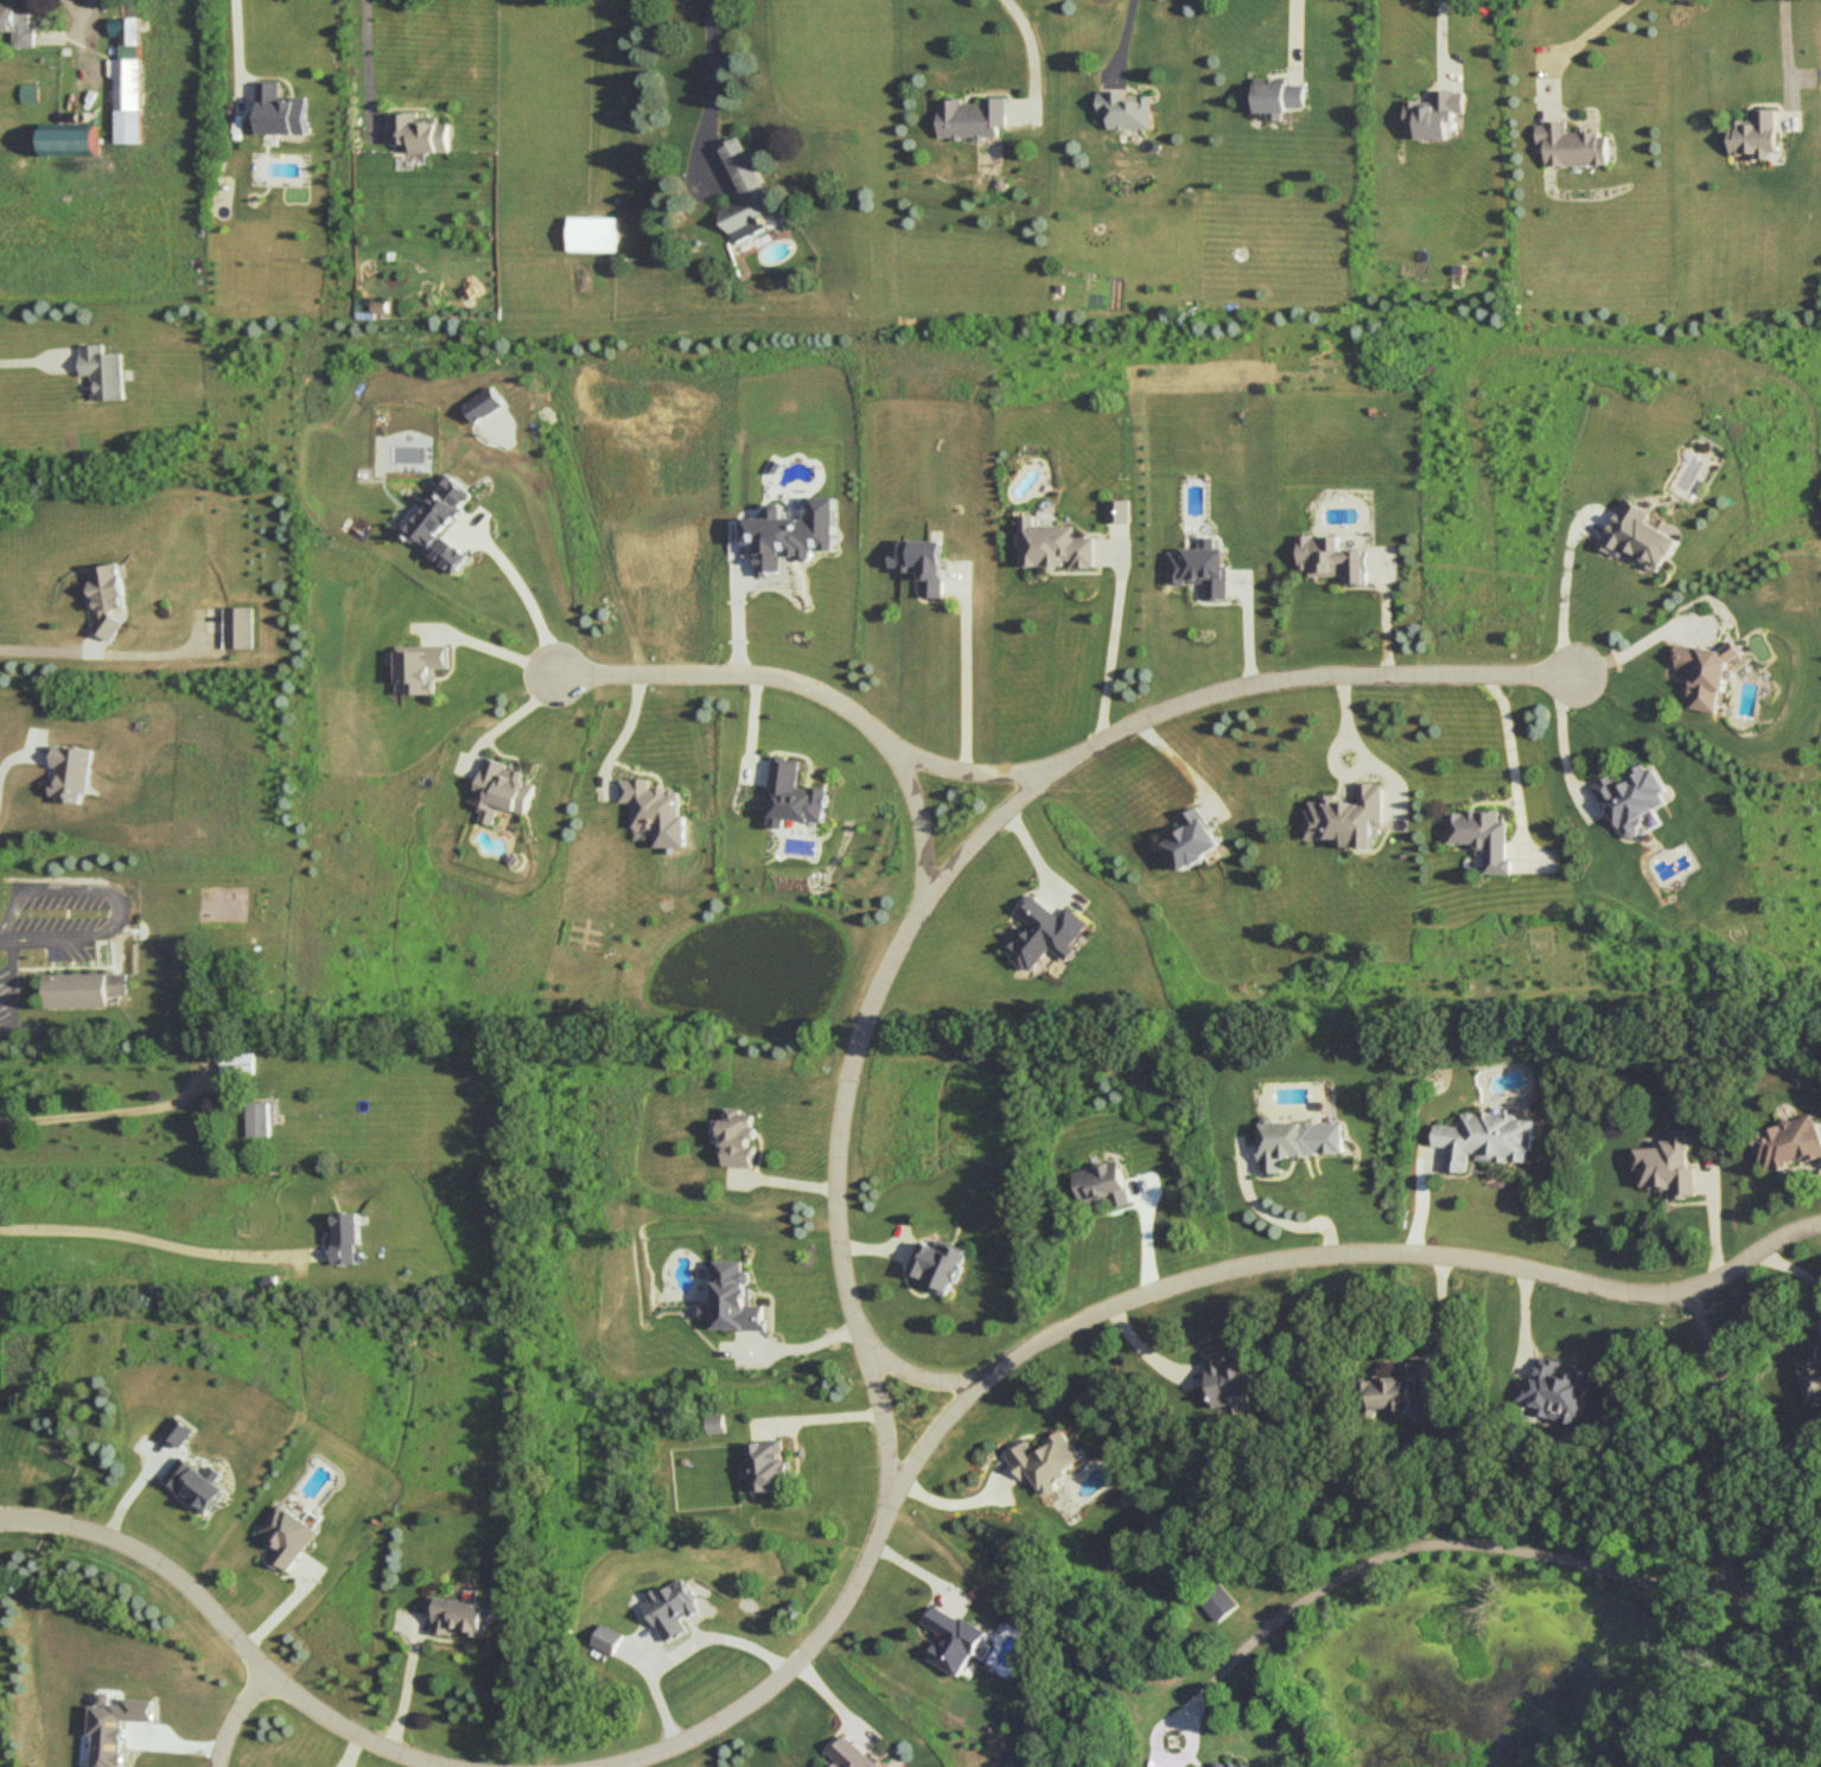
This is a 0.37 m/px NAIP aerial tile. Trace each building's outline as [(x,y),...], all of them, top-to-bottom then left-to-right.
[(16,30),(16,46),(37,46),(37,27),(33,27),(32,2),(0,2),(0,30),(16,30)] [(141,43),(141,17),(112,17),(113,36),(123,35),(123,43),(141,43)] [(143,142),(143,58),(117,58),(118,142),(143,142)] [(309,96),(280,96),(280,80),(260,80),(260,133),(308,133),(309,96)] [(1447,138),(1447,120),(1454,120),(1454,111),(1464,112),(1464,90),(1432,89),(1432,100),(1413,100),(1413,110),(1405,110),(1404,131),(1416,131),(1416,137),(1447,138)] [(1152,92),(1099,91),(1099,112),(1108,113),(1108,128),(1151,129),(1152,92)] [(939,98),(939,137),(999,137),(999,126),(1007,126),(1007,96),(984,97),(984,102),(963,102),(963,98),(939,98)] [(1776,108),(1755,108),(1755,119),(1731,119),(1731,153),(1757,153),(1757,159),(1777,158),(1776,108)] [(391,143),(402,142),(402,151),(451,151),(451,122),(439,122),(438,115),(421,116),(421,111),(391,112),(391,143)] [(1545,165),(1607,164),(1607,131),(1566,132),(1566,122),(1536,122),(1536,142),(1545,142),(1545,165)] [(100,128),(45,129),(46,152),(100,151),(100,128)] [(722,144),(744,192),(736,195),(738,201),(721,208),(735,242),(768,227),(764,218),(777,212),(743,134),(722,144)] [(91,399),(123,398),(121,351),(103,352),(103,343),(80,343),(81,374),(91,374),(91,399)] [(473,422),(502,404),(490,385),(461,404),(473,422)] [(469,554),(442,534),(462,507),(461,506),(472,492),(450,476),(411,530),(438,550),(434,556),(456,573),(469,554)] [(744,517),(744,543),(759,543),(759,573),(782,573),(782,555),(800,555),(800,560),(812,560),(812,547),(833,548),(833,496),(810,496),(809,518),(744,517)] [(1600,546),(1621,557),(1624,551),(1662,570),(1679,538),(1647,521),(1652,510),(1625,496),(1600,546)] [(1131,522),(1130,498),(1108,499),(1108,522),(1131,522)] [(1020,565),(1072,564),(1072,567),(1095,566),(1095,536),(1076,537),(1075,524),(1034,525),(1034,514),(1019,514),(1020,565)] [(1365,549),(1340,549),(1339,534),(1298,535),(1299,569),(1311,568),(1311,576),(1344,575),(1345,583),(1366,583),(1365,549)] [(943,541),(899,539),(899,569),(921,569),(920,596),(942,597),(943,541)] [(1170,584),(1188,583),(1188,581),(1207,581),(1207,598),(1227,597),(1227,548),(1170,549),(1170,584)] [(88,566),(90,580),(85,581),(87,600),(93,600),(97,634),(117,632),(115,619),(114,619),(112,608),(124,606),(119,562),(88,566)] [(253,647),(254,606),(225,606),(224,647),(253,647)] [(1679,641),(1676,667),(1691,669),(1687,696),(1693,696),(1691,707),(1721,711),(1725,676),(1740,679),(1744,650),(1679,641)] [(397,694),(436,693),(436,667),(451,667),(451,644),(397,645),(397,694)] [(79,801),(80,793),(86,794),(92,748),(54,743),(51,766),(54,766),(50,798),(79,801)] [(536,783),(523,780),(526,769),(485,758),(473,805),(484,808),(481,820),(495,824),(500,806),(528,813),(536,783)] [(823,821),(826,788),(797,785),(799,760),(773,758),(769,791),(772,792),(769,826),(783,827),(784,818),(823,821)] [(1595,783),(1626,841),(1662,823),(1654,809),(1668,802),(1662,792),(1665,790),(1649,760),(1630,770),(1634,778),(1619,786),(1613,774),(1595,783)] [(633,826),(679,826),(679,789),(650,789),(650,778),(621,778),(621,801),(633,801),(633,826)] [(1306,837),(1343,838),(1343,845),(1372,846),(1373,826),(1382,826),(1383,782),(1358,782),(1358,798),(1321,797),(1321,800),(1307,799),(1306,837)] [(1179,816),(1186,828),(1163,842),(1181,870),(1221,845),(1196,805),(1179,816)] [(1448,842),(1476,842),(1476,848),(1485,848),(1486,872),(1513,872),(1513,859),(1508,859),(1508,820),(1500,820),(1500,809),(1467,810),(1467,812),(1448,812),(1448,842)] [(1087,922),(1066,906),(1059,915),(1030,894),(1016,913),(1029,922),(1006,953),(1030,971),(1048,947),(1067,960),(1074,949),(1070,946),(1087,922)] [(124,972),(44,972),(44,1006),(106,1007),(106,994),(124,994),(124,972)] [(256,1072),(255,1049),(221,1050),(222,1073),(256,1072)] [(272,1135),(271,1099),(248,1100),(249,1136),(272,1135)] [(756,1167),(757,1144),(754,1144),(756,1113),(743,1112),(743,1107),(726,1106),(722,1165),(756,1167)] [(1433,1123),(1432,1144),(1446,1146),(1444,1169),(1459,1170),(1464,1172),(1464,1169),(1467,1169),(1469,1150),(1477,1152),(1476,1159),(1509,1161),(1509,1155),(1510,1155),(1510,1159),(1526,1160),(1527,1149),(1530,1149),(1533,1118),(1515,1117),(1515,1112),(1502,1111),(1502,1114),(1491,1112),(1491,1110),(1478,1110),(1478,1112),(1475,1112),(1472,1111),(1465,1110),(1464,1111),(1459,1111),(1459,1116),(1457,1116),(1457,1123),(1458,1123),(1459,1125),(1433,1123)] [(1813,1113),(1752,1132),(1764,1172),(1820,1153),(1820,1136),(1813,1113)] [(1260,1122),(1261,1172),(1283,1171),(1283,1154),(1343,1154),(1342,1121),(1260,1122)] [(1632,1147),(1634,1168),(1639,1168),(1641,1185),(1650,1184),(1651,1185),(1654,1186),(1654,1185),(1661,1185),(1661,1187),(1670,1187),(1669,1185),(1673,1185),(1673,1198),(1686,1198),(1685,1195),(1695,1194),(1693,1166),(1686,1166),(1686,1149),(1687,1148),(1687,1141),(1685,1138),(1685,1125),(1670,1127),(1670,1138),(1660,1138),(1660,1146),(1632,1147)] [(1075,1172),(1084,1203),(1112,1194),(1116,1207),(1133,1202),(1119,1158),(1075,1172)] [(359,1263),(359,1243),(364,1243),(364,1211),(338,1212),(339,1244),(335,1244),(336,1263),(359,1263)] [(925,1240),(911,1272),(930,1279),(927,1286),(950,1296),(970,1250),(942,1238),(939,1246),(925,1240)] [(715,1328),(767,1329),(768,1305),(753,1305),(753,1288),(751,1288),(751,1271),(745,1271),(745,1260),(716,1260),(715,1328)] [(1204,1358),(1214,1407),(1233,1403),(1234,1407),(1249,1404),(1247,1392),(1261,1390),(1254,1359),(1225,1365),(1223,1354),(1204,1358)] [(1526,1378),(1535,1380),(1540,1359),(1541,1360),(1542,1354),(1562,1360),(1559,1373),(1567,1376),(1568,1371),(1577,1372),(1578,1369),(1593,1372),(1583,1416),(1580,1416),(1579,1423),(1539,1412),(1541,1405),(1518,1399),(1526,1378)] [(1799,1363),(1808,1398),(1820,1395),(1820,1357),(1799,1363)] [(1399,1376),(1362,1377),(1363,1410),(1409,1408),(1409,1402),(1424,1402),(1423,1361),(1398,1362),(1399,1376)] [(196,1428),(178,1415),(165,1432),(183,1446),(196,1428)] [(1004,1454),(1023,1479),(1032,1472),(1045,1491),(1086,1460),(1063,1429),(1036,1449),(1027,1438),(1004,1454)] [(752,1441),(753,1461),(740,1462),(740,1478),(754,1477),(755,1490),(791,1489),(790,1460),(784,1460),(783,1439),(752,1441)] [(167,1475),(210,1510),(227,1489),(217,1481),(223,1473),(213,1465),(206,1474),(184,1455),(167,1475)] [(260,1534),(278,1545),(269,1560),(290,1573),(318,1527),(279,1503),(260,1534)] [(666,1641),(687,1629),(681,1619),(700,1608),(682,1577),(659,1590),(657,1587),(640,1596),(666,1641)] [(1240,1603),(1221,1582),(1201,1600),(1220,1622),(1240,1603)] [(433,1631),(487,1638),(491,1604),(428,1596),(426,1613),(435,1615),(433,1631)] [(958,1676),(972,1652),(983,1658),(991,1645),(982,1640),(987,1630),(962,1615),(960,1619),(934,1604),(924,1622),(942,1633),(928,1658),(958,1676)] [(591,1645),(614,1654),(622,1632),(599,1623),(591,1645)] [(846,1734),(830,1752),(843,1763),(840,1766),(886,1766),(846,1734)]
